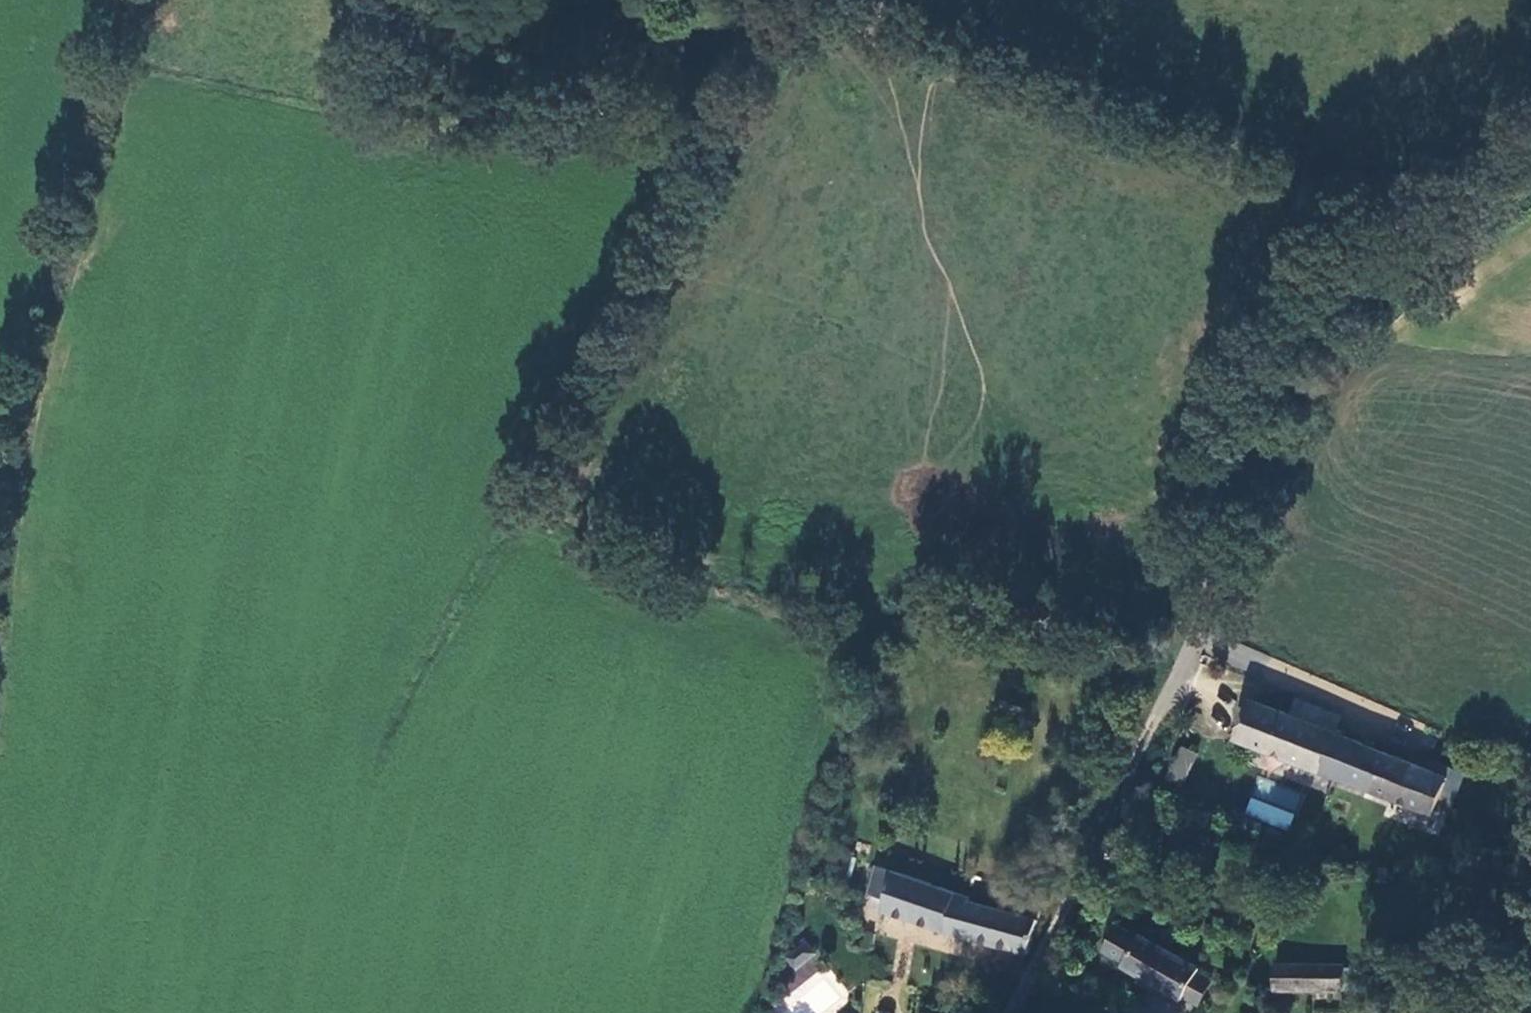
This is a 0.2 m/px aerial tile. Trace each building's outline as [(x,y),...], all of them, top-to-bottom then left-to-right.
[(1237,740),(1431,813),(1446,774),(1252,701),(1237,740)] [(1162,777),(1179,787),(1198,754),(1181,745),(1162,777)] [(1259,776),(1243,813),(1288,831),(1303,793),(1259,776)] [(869,892),(887,898),(897,870),(878,862),(869,892)] [(1032,955),(1043,917),(959,893),(897,870),(887,898),(884,909),(948,933),(1032,955)] [(1136,938),(1115,926),(1100,951),(1121,963),(1120,966),(1179,1000),(1180,996),(1194,972),(1196,968),(1137,935),(1136,938)] [(787,956),(781,1011),(797,1012),(838,1012),(844,962),(787,956)] [(1273,968),(1273,988),(1341,988),(1341,968),(1273,968)] [(1209,981),(1194,972),(1180,996),(1196,1005),(1209,981)]
